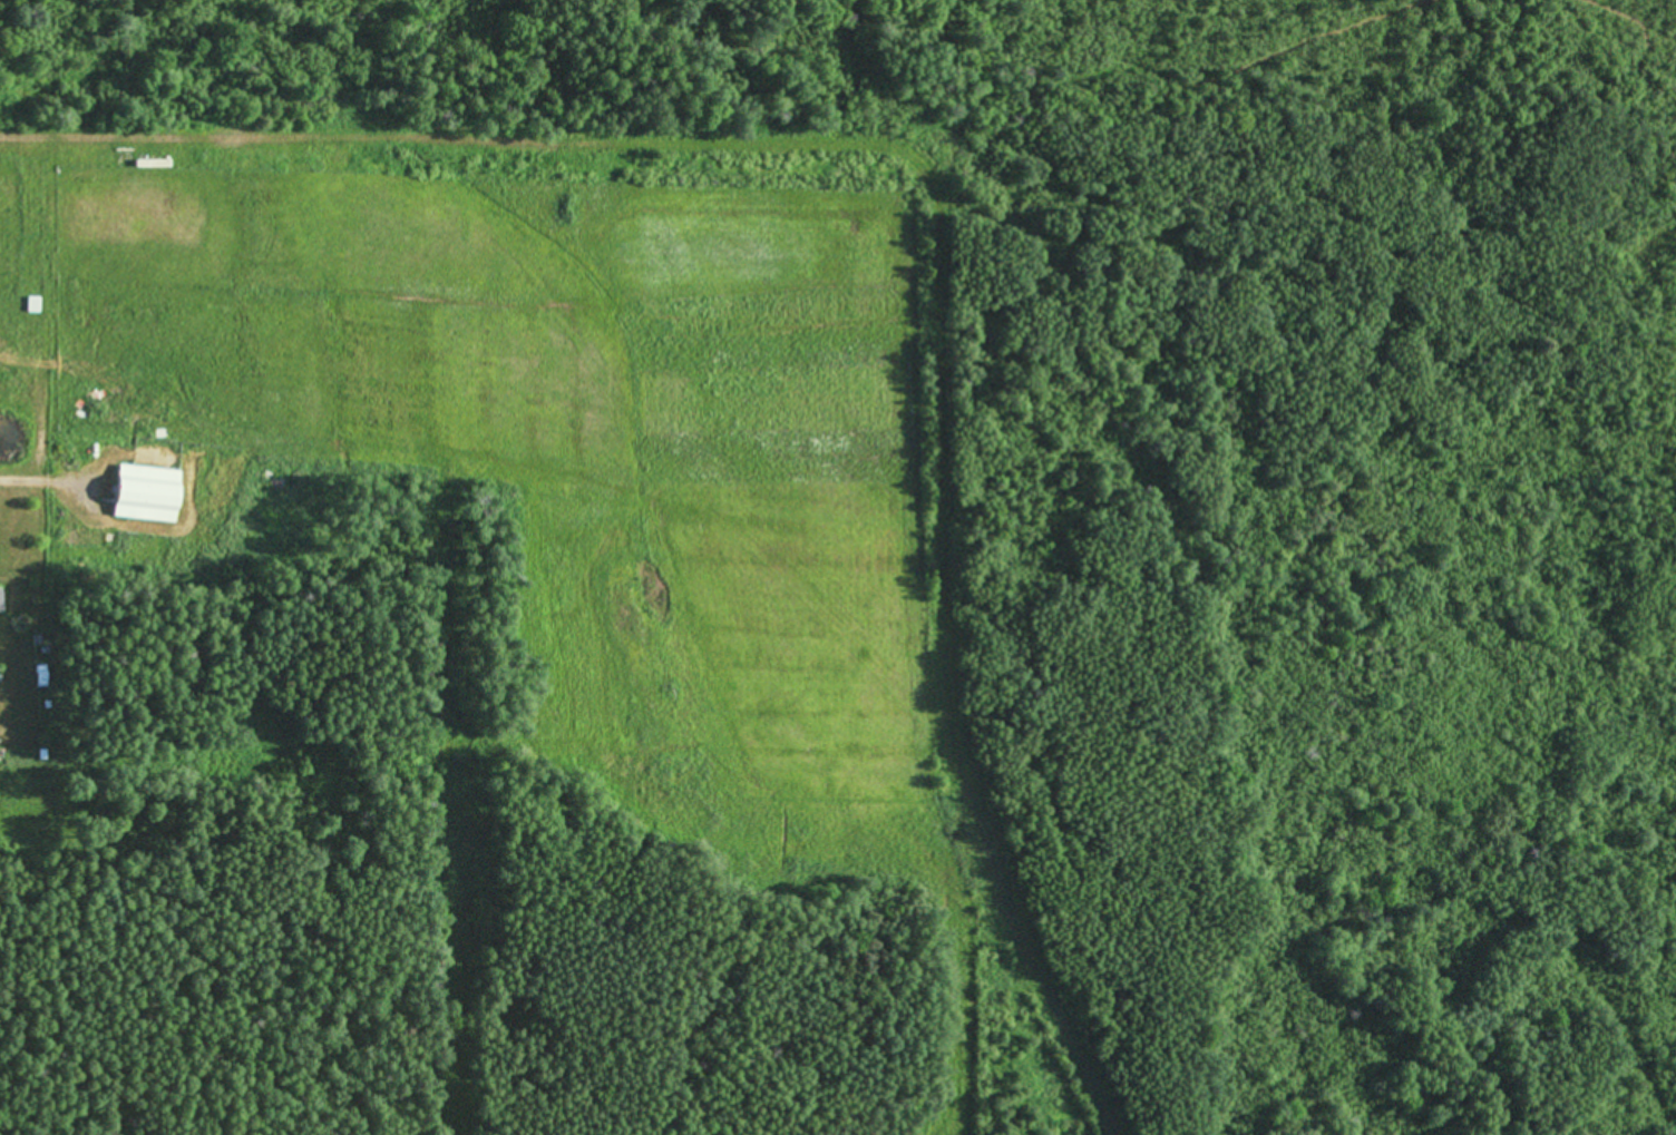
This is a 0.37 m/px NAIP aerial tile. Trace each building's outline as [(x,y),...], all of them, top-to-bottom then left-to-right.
[(44,307),(42,297),(27,298),(29,310),(44,307)] [(179,524),(182,471),(118,467),(115,520),(179,524)]
